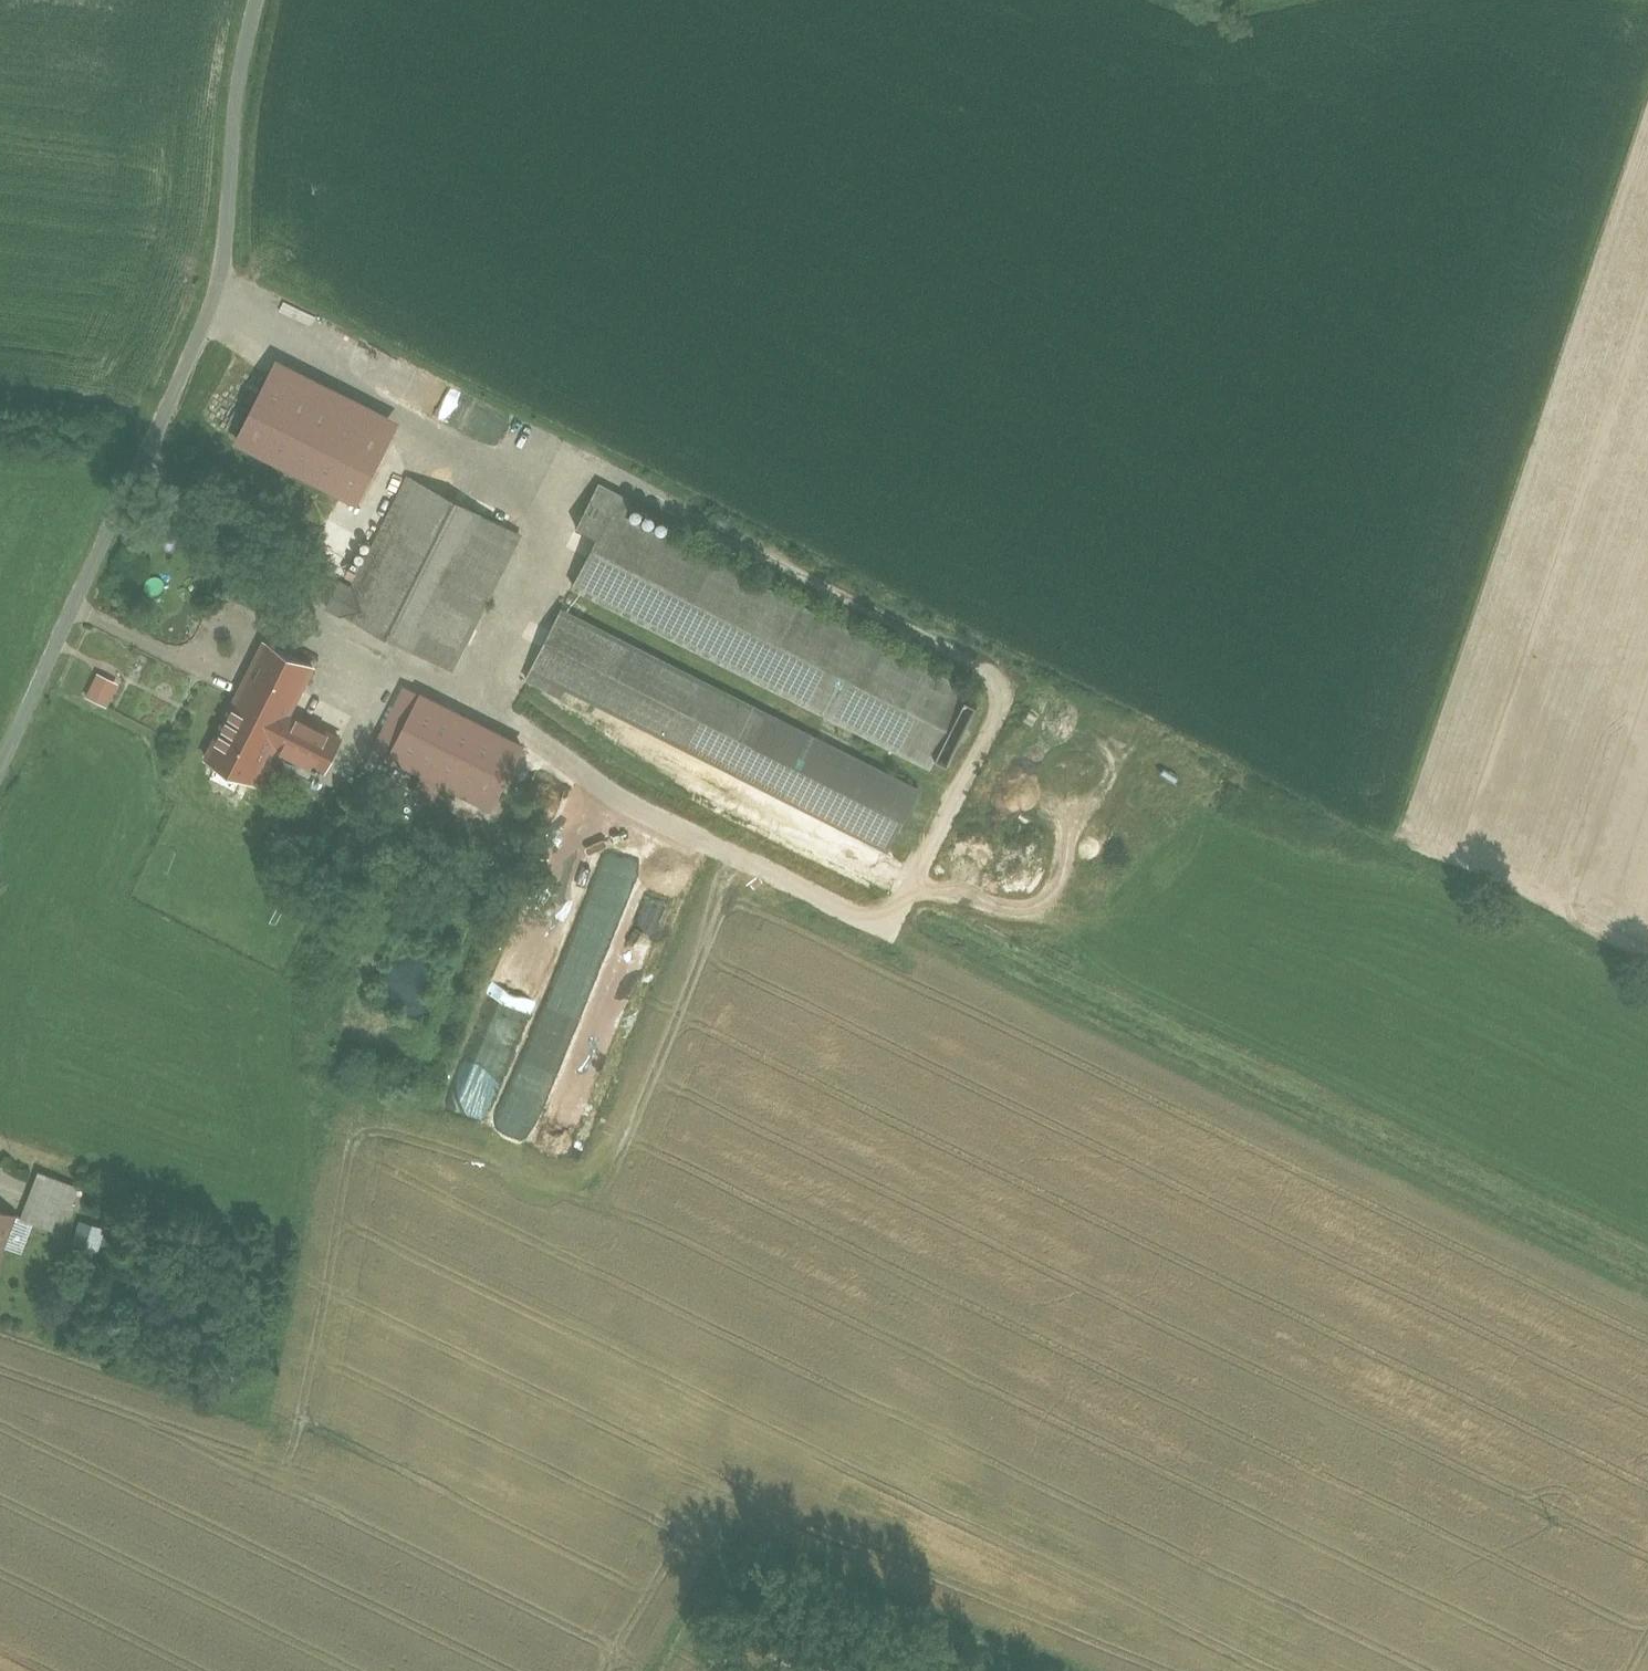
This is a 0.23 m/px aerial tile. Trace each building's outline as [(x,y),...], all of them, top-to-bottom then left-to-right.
[(411,415),(285,353),(244,437),(371,498),(411,415)] [(521,534),(403,475),(334,615),(451,673),(521,534)] [(594,538),(570,585),(928,769),(936,754),(949,761),(980,701),(967,694),(969,690),(623,512),(630,499),(596,482),(573,527),(594,538)] [(920,790),(560,605),(521,679),(545,691),(550,681),(886,854),(920,790)] [(315,666),(259,638),(198,758),(254,787),(273,749),(323,774),(344,733),(294,708),(315,666)] [(120,685),(94,674),(83,701),(109,712),(120,685)] [(453,710),(392,679),(351,759),(366,767),(412,790),(453,710)] [(505,988),(459,1109),(487,1120),(533,999),(505,988)] [(545,1147),(566,1155),(610,1032),(591,1026),(588,1034),(586,1033),(545,1147)] [(37,1171),(19,1219),(49,1230),(57,1209),(68,1213),(78,1186),(37,1171)] [(16,1216),(0,1209),(0,1257),(16,1216)] [(105,1230),(77,1220),(68,1247),(96,1257),(105,1230)]
